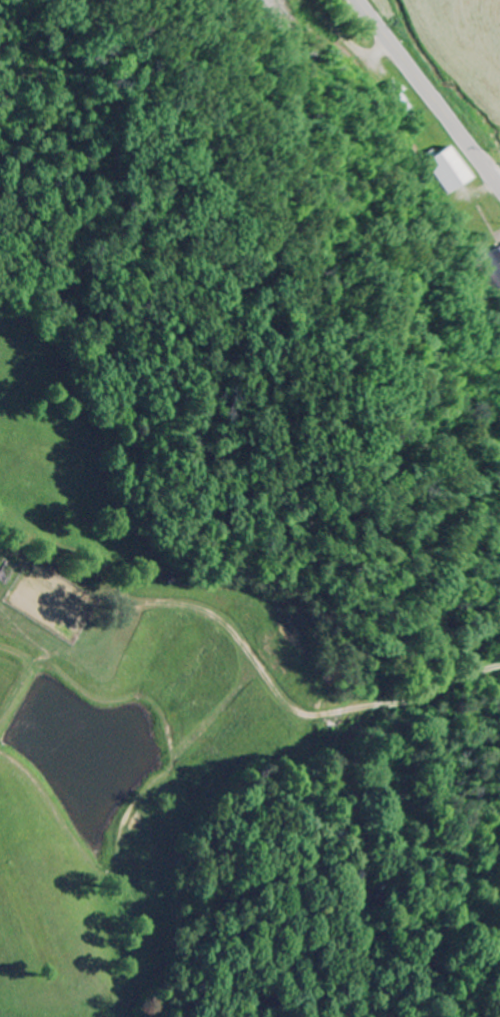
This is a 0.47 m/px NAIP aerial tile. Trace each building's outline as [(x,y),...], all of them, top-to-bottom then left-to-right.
[(473,178),(448,147),(427,163),(453,195),(473,178)] [(494,256),(492,253),(484,259),(499,283),(499,252),(494,256)]
